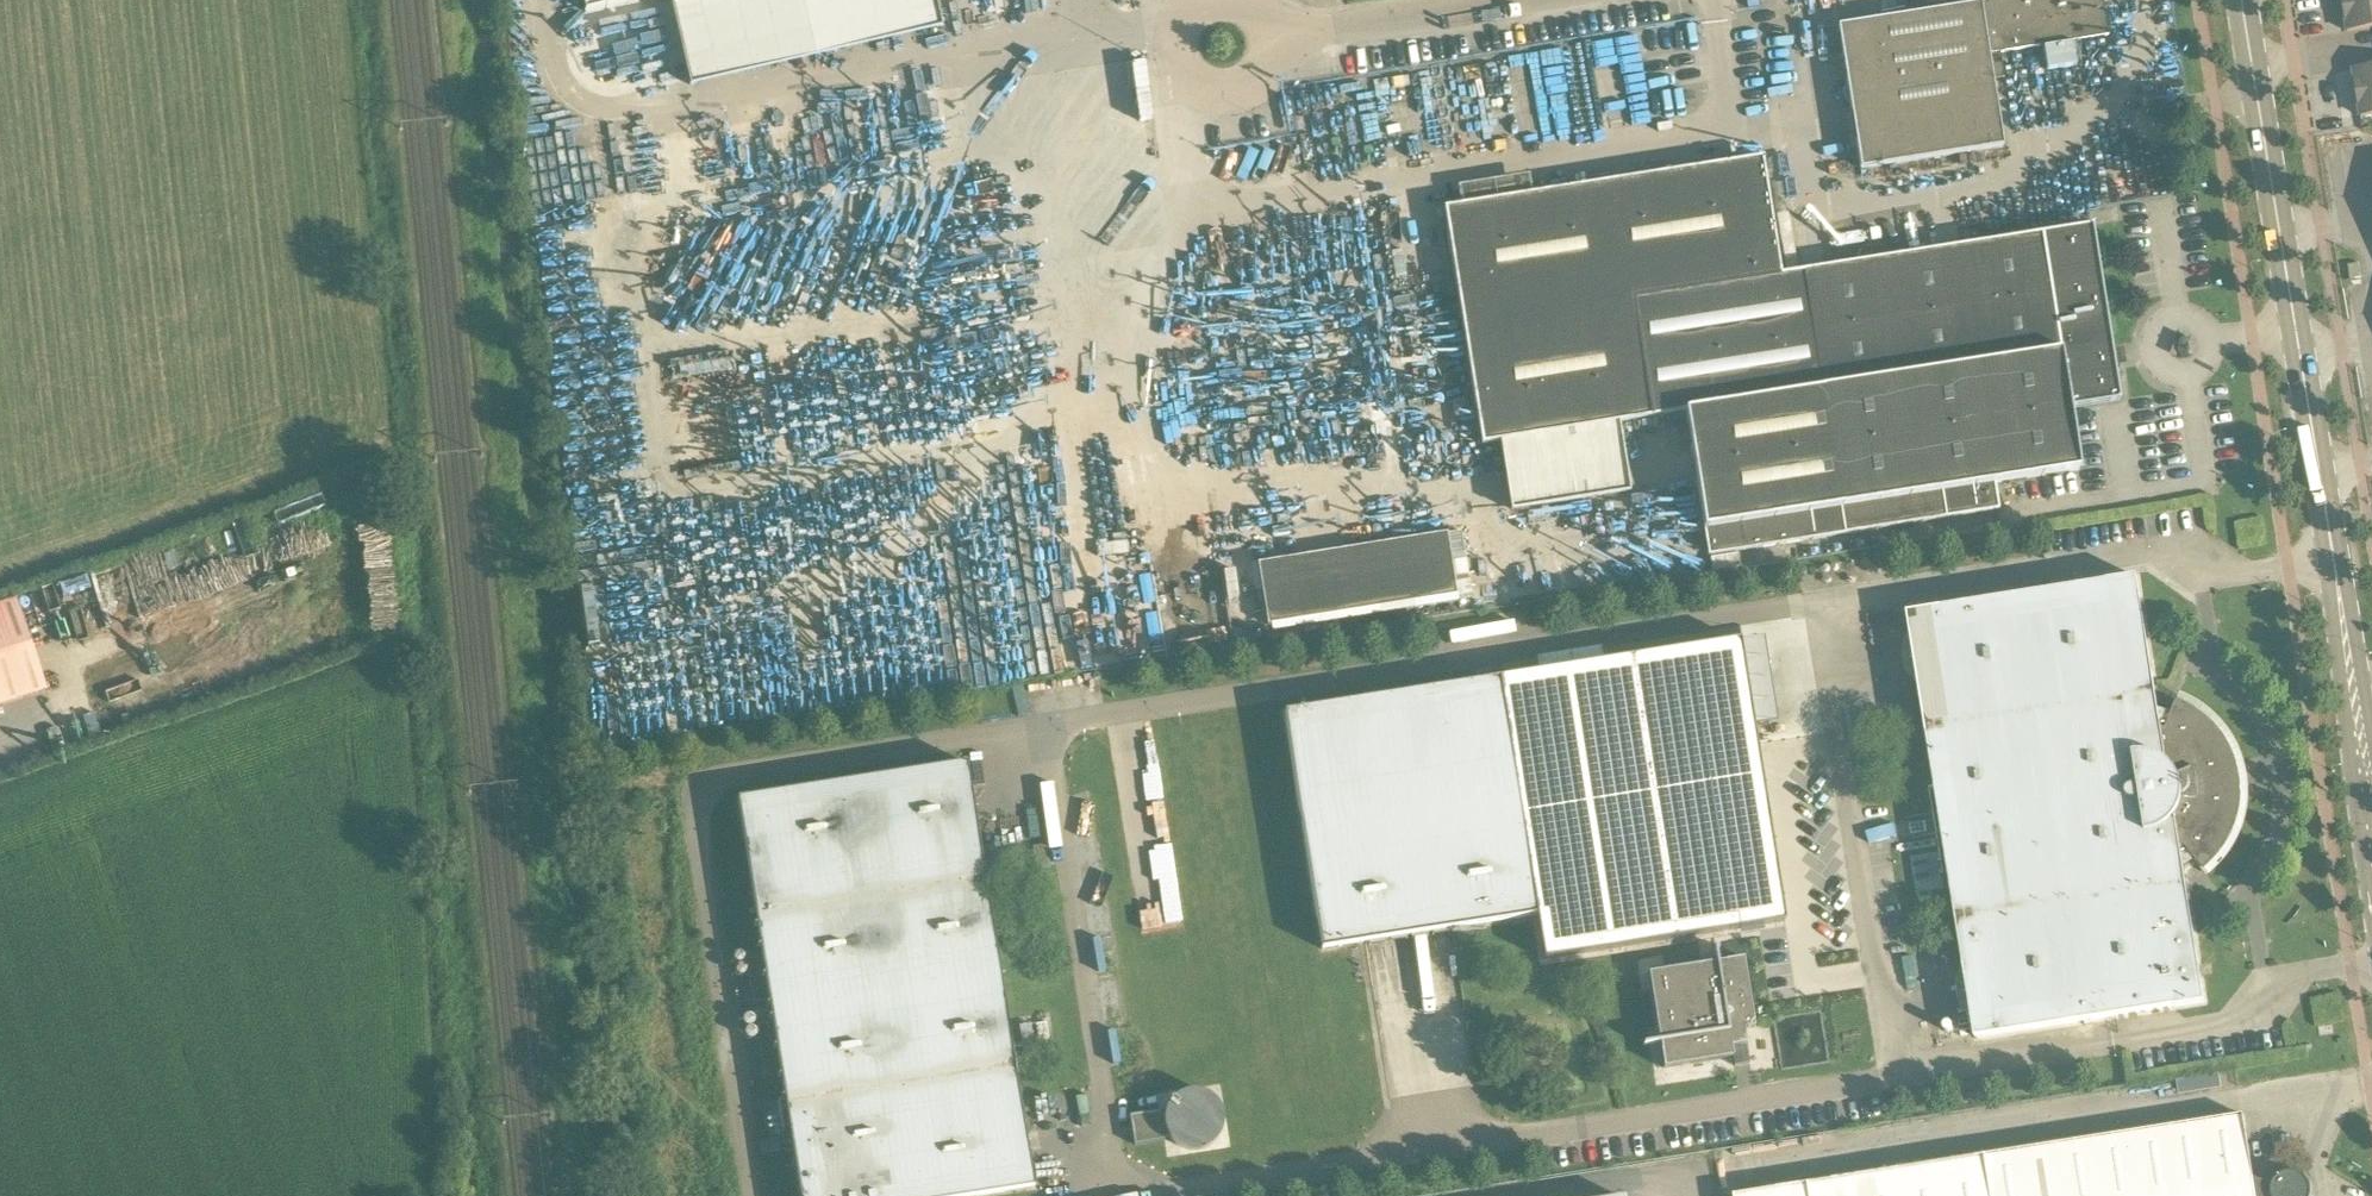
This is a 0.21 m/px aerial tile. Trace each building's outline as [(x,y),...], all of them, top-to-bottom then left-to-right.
[(586,12),(627,3),(631,23),(628,21),(625,20),(621,19),(619,18),(615,17),(611,17),(608,17),(605,18),(602,18),(599,19),(597,20),(593,22),(590,24),(588,26),(585,28),(583,31),(581,34),(579,38),(578,40),(577,43),(576,47),(576,51),(576,54),(576,57),(577,60),(578,64),(579,67),(581,71),(582,73),(585,76),(587,78),(590,81),(594,83),(597,85),(600,86),(604,87),(608,87),(611,88),(614,87),(617,87),(621,86),(625,85),(630,82),(633,80),(636,77),(639,74),(640,72),(642,69),(644,66),(645,62),(646,59),(646,55),(646,53),(646,49),(646,45),(645,43),(643,38),(642,36),(640,33),(674,25),(691,87),(941,28),(935,0),(583,0),(586,12)] [(1861,170),(2003,147),(1993,80),(2004,78),(2000,53),(2108,36),(2102,2),(2116,0),(1914,0),(1916,14),(1838,27),(1861,170)] [(2347,32),(2371,28),(2371,0),(2342,0),(2347,32)] [(2043,49),(2046,71),(2075,66),(2071,44),(2043,49)] [(2353,71),(2360,117),(2371,115),(2371,68),(2353,71)] [(1708,555),(1843,534),(1843,535),(1999,511),(1995,486),(2079,471),(2069,409),(2119,401),(2113,367),(2120,365),(2117,349),(2111,350),(2091,226),(1781,275),(1762,158),(1444,209),(1482,446),(1685,413),(1708,555)] [(1268,625),(1456,595),(1447,533),(1258,563),(1268,625)] [(2195,863),(2204,874),(2207,872),(2212,867),(2217,862),(2221,857),(2225,852),(2229,846),(2230,843),(2233,837),(2236,831),(2238,824),(2239,821),(2241,814),(2242,808),(2242,801),(2243,794),(2239,794),(2238,780),(2235,766),(2238,765),(2236,759),(2234,756),(2232,750),(2228,744),(2225,738),(2223,735),(2218,730),(2214,725),(2211,723),(2206,718),(2201,714),(2198,712),(2192,709),(2186,705),(2180,703),(2177,702),(2172,715),(2158,711),(2137,578),(1907,615),(1975,1040),(2205,1003),(2184,870),(2195,863)] [(1732,639),(1499,678),(1544,952),(1780,912),(1732,639)] [(1499,678),(1285,712),(1323,950),(1537,916),(1499,678)] [(1885,713),(1888,737),(1916,733),(1913,709),(1885,713)] [(966,764),(739,800),(800,1195),(974,1195),(1033,1187),(966,764)] [(1648,973),(1664,1068),(1732,1057),(1734,1066),(1749,1064),(1744,1029),(1753,1028),(1743,958),(1648,973)] [(1779,1072),(1828,1064),(1819,1013),(1771,1020),(1779,1072)] [(1223,1124),(1224,1120),(1223,1116),(1222,1112),(1221,1108),(1219,1105),(1217,1101),(1214,1098),(1211,1096),(1207,1094),(1203,1092),(1199,1091),(1195,1090),(1191,1091),(1187,1091),(1183,1092),(1179,1094),(1176,1096),(1173,1099),(1170,1102),(1168,1106),(1166,1109),(1158,1113),(1158,1111),(1130,1116),(1135,1144),(1163,1139),(1170,1139),(1172,1141),(1175,1144),(1178,1146),(1181,1148),(1185,1149),(1188,1150),(1192,1150),(1196,1150),(1200,1150),(1203,1149),(1207,1147),(1210,1146),(1213,1143),(1216,1141),(1218,1138),(1220,1135),(1221,1131),(1223,1128),(1223,1124)] [(2312,1189),(2308,1182),(2301,1176),(2294,1174),(2283,1176),(2278,1179),(2272,1187),(2254,1180),(2244,1116),(1985,1157),(1735,1195),(2312,1195),(2312,1189)]
